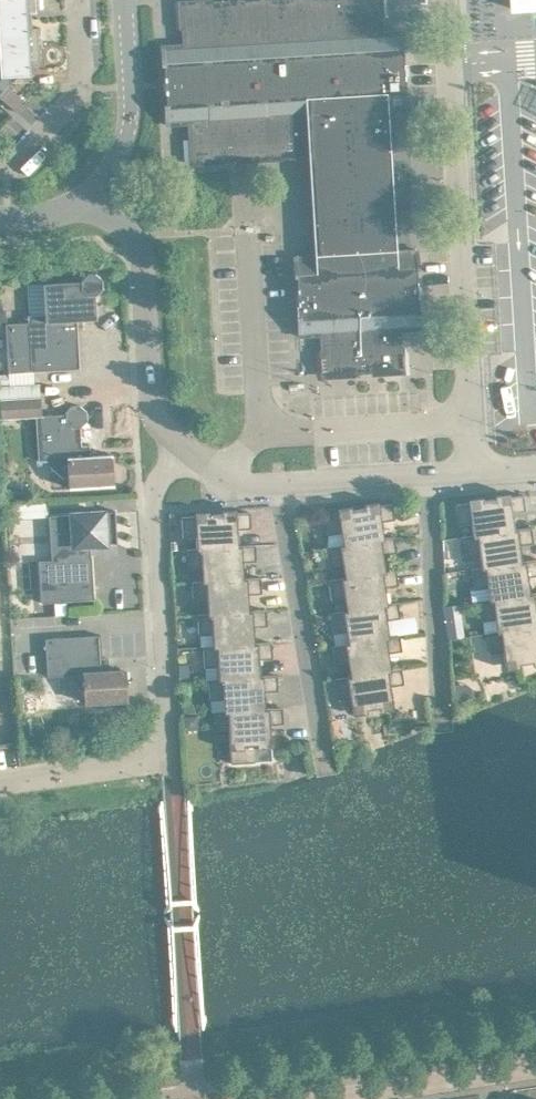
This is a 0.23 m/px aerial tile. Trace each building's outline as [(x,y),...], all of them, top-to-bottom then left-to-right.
[(31,17),(31,9),(40,8),(40,0),(0,0),(0,19),(31,17)] [(422,327),(417,246),(397,247),(389,110),(409,109),(403,27),(384,28),(382,0),(191,0),(180,1),(183,40),(163,42),(168,123),(188,122),(190,162),(310,155),(316,253),(296,254),(301,335),(321,334),(323,374),(405,369),(402,329),(422,327)] [(42,43),(41,24),(32,25),(31,17),(0,19),(0,45),(42,43)] [(0,45),(0,94),(2,95),(11,85),(11,84),(11,72),(35,71),(34,62),(43,61),(42,43),(0,45)] [(11,85),(2,95),(17,109),(26,99),(11,85)] [(7,321),(10,369),(80,366),(78,317),(92,316),(92,304),(95,304),(95,291),(97,291),(103,285),(103,276),(96,270),(87,271),(82,277),(82,279),(44,281),(46,311),(28,312),(29,319),(7,321)] [(0,371),(0,383),(10,382),(9,371),(0,371)] [(70,475),(70,485),(115,482),(113,451),(90,453),(90,442),(82,443),(81,424),(82,424),(88,417),(88,408),(81,403),(72,403),(67,410),(67,411),(41,413),(40,395),(0,398),(1,415),(37,413),(39,457),(51,457),(51,463),(65,475),(70,475)] [(474,520),(475,533),(516,528),(516,527),(514,510),(527,508),(525,492),(457,502),(460,522),(474,520)] [(343,530),(345,542),(345,543),(386,536),(386,535),(383,519),(396,517),(394,501),(326,511),(329,532),(343,530)] [(94,598),(95,598),(92,553),(91,553),(91,541),(117,540),(117,541),(118,541),(116,508),(115,508),(115,509),(50,512),(49,512),(52,557),(40,558),(40,557),(39,557),(42,601),(43,601),(43,600),(55,599),(67,598),(94,597),(94,598)] [(198,534),(198,546),(199,547),(240,544),(240,543),(239,526),(252,526),(252,510),(183,514),(184,535),(198,534)] [(481,553),(483,565),(524,560),(524,559),(522,542),(535,540),(533,525),(516,527),(516,528),(475,533),(465,534),(468,554),(481,553)] [(344,563),(346,575),(346,576),(388,569),(387,568),(385,552),(398,550),(396,534),(386,535),(386,536),(345,543),(345,542),(328,544),(331,565),(344,563)] [(203,566),(204,578),(204,579),(245,577),(245,576),(244,559),(257,558),(256,542),(240,543),(240,544),(199,547),(198,546),(188,546),(189,567),(203,566)] [(491,597),(491,598),(532,592),(532,591),(530,574),(535,573),(535,557),(524,559),(524,560),(483,565),(473,566),(476,586),(489,585),(491,597)] [(346,596),(348,608),(348,609),(389,602),(389,601),(386,585),(400,583),(397,567),(387,568),(388,569),(346,576),(346,575),(329,577),(333,598),(346,596)] [(209,599),(209,611),(209,612),(251,609),(251,608),(250,591),(263,591),(262,575),(245,576),(245,577),(204,579),(204,578),(194,579),(195,600),(209,599)] [(499,629),(499,630),(535,624),(535,590),(532,591),(532,592),(491,598),(491,597),(481,598),(484,618),(497,617),(499,629)] [(67,598),(55,599),(56,612),(68,612),(67,598)] [(348,628),(350,640),(350,641),(391,635),(391,634),(388,618),(401,616),(399,600),(389,601),(389,602),(348,609),(348,608),(331,610),(334,630),(348,628)] [(214,631),(215,643),(215,644),(256,642),(256,641),(255,624),(268,623),(267,607),(251,608),(251,609),(209,612),(209,611),(199,612),(200,632),(214,631)] [(499,629),(488,630),(491,651),(505,649),(507,663),(535,658),(535,624),(499,630),(499,629)] [(84,671),(86,699),(128,697),(126,667),(101,669),(99,634),(102,634),(101,632),(46,636),(48,674),(84,671)] [(350,661),(352,673),(352,674),(392,668),(392,667),(390,651),(403,649),(400,633),(391,634),(391,635),(350,641),(350,640),(333,643),(336,663),(350,661)] [(219,664),(220,676),(220,677),(262,674),(262,673),(261,657),(274,656),(273,640),(256,641),(256,642),(215,644),(215,643),(204,644),(206,665),(219,664)] [(191,663),(179,663),(180,678),(192,678),(191,663)] [(352,674),(352,673),(335,676),(338,697),(351,695),(354,708),(395,702),(392,683),(404,681),(402,666),(392,667),(392,668),(352,674)] [(225,696),(226,709),(226,710),(267,707),(267,706),(266,689),(279,688),(278,672),(262,673),(262,674),(220,677),(220,676),(210,677),(211,697),(225,696)] [(190,699),(184,699),(184,710),(196,710),(195,703),(190,699)] [(226,710),(226,709),(215,709),(216,730),(230,729),(232,761),(256,759),(255,741),(272,740),(271,721),(285,721),(284,705),(267,706),(267,707),(226,710)] [(198,713),(185,714),(185,728),(194,727),(198,721),(198,713)]
